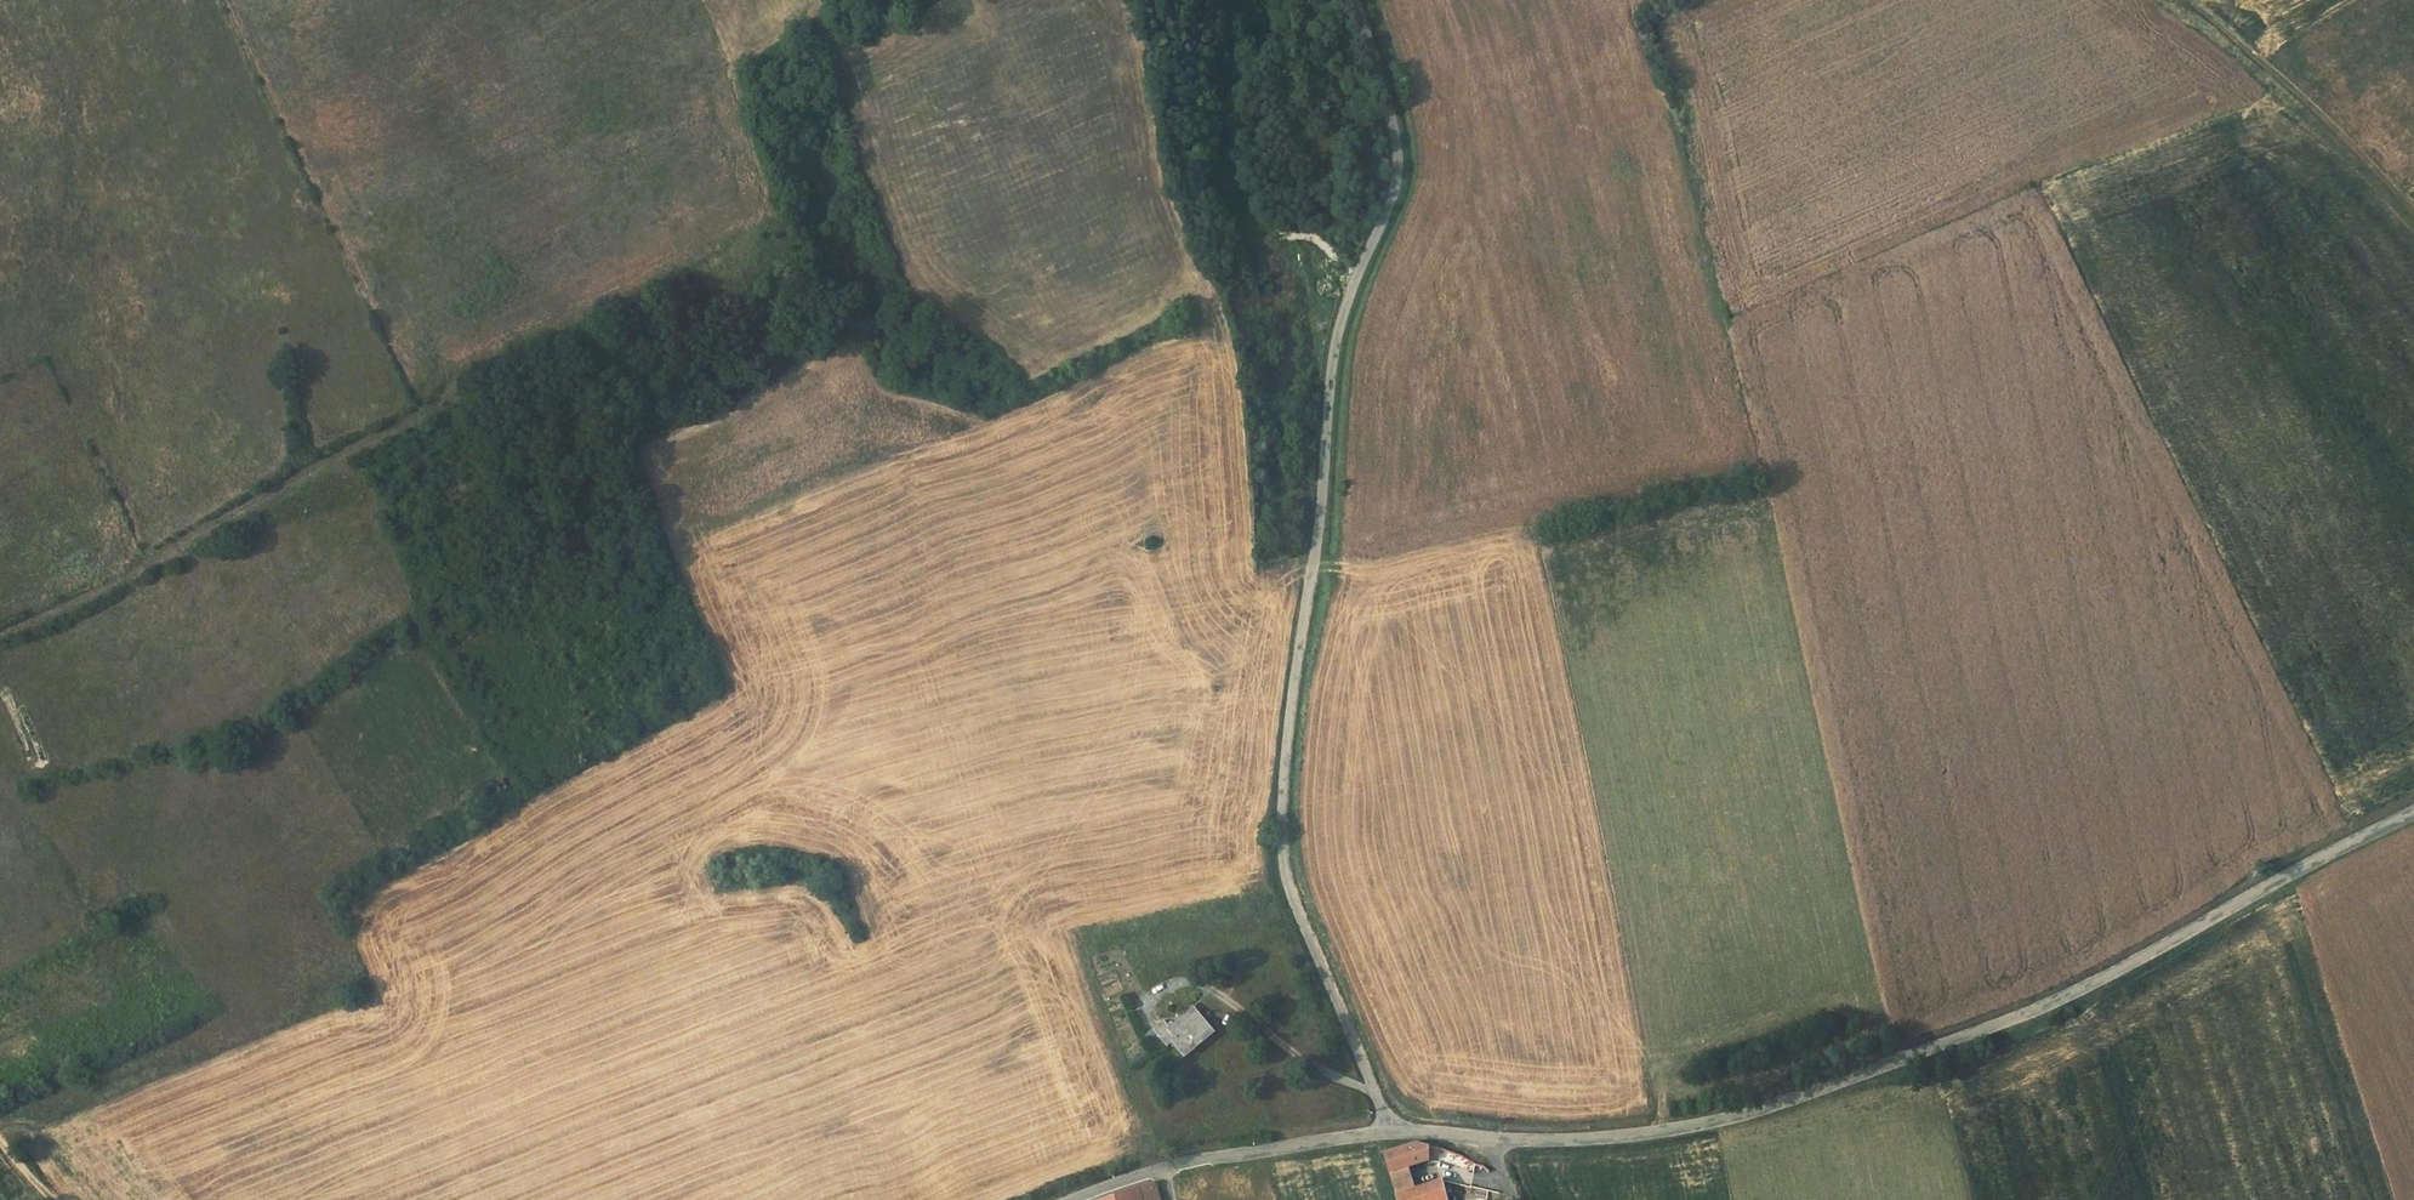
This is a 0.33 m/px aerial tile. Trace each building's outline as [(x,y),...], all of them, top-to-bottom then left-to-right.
[(1208,1026),(1181,1001),(1152,1032),(1178,1057),(1208,1026)] [(1401,1199),(1447,1199),(1441,1176),(1418,1182),(1413,1162),(1430,1158),(1441,1163),(1442,1160),(1462,1167),(1465,1158),(1441,1149),(1417,1145),(1386,1148),(1401,1199)] [(1159,1189),(1107,1199),(1161,1199),(1159,1189)]
